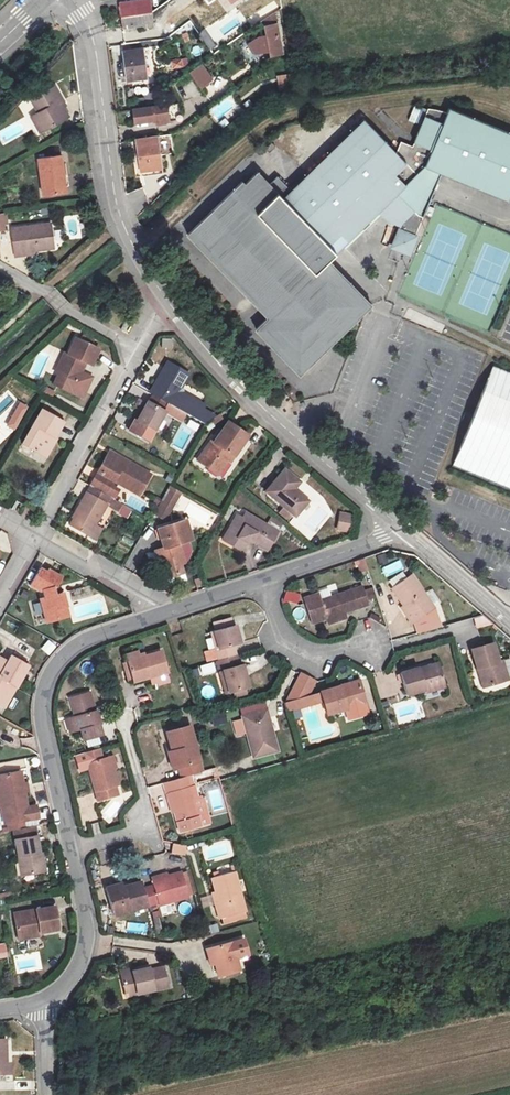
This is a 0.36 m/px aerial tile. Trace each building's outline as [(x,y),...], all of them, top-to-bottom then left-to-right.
[(144,3),(120,6),(121,17),(151,12),(149,0),(143,0),(144,3)] [(154,12),(155,24),(164,24),(163,11),(154,12)] [(153,26),(151,12),(121,17),(123,27),(147,23),(148,26),(153,26)] [(264,21),(270,55),(281,53),(274,19),(264,21)] [(213,35),(204,38),(208,48),(217,45),(213,35)] [(142,48),(122,51),(126,80),(146,77),(142,48)] [(172,61),(173,67),(181,66),(180,59),(172,61)] [(190,72),(202,89),(214,80),(202,63),(190,72)] [(33,87),(46,74),(41,70),(29,83),(33,87)] [(286,73),(276,74),(278,89),(288,85),(286,73)] [(33,87),(29,83),(25,88),(29,92),(33,87)] [(61,107),(58,102),(61,101),(63,100),(56,86),(31,100),(38,113),(32,117),(41,133),(70,116),(64,106),(61,107)] [(157,122),(166,121),(164,104),(133,109),(135,121),(157,118),(157,122)] [(420,124),(425,109),(414,105),(409,120),(420,124)] [(239,111),(234,106),(220,119),(225,124),(239,111)] [(381,215),(401,224),(392,246),(408,252),(439,173),(507,199),(509,191),(509,133),(447,108),(445,113),(444,112),(437,110),(431,109),(430,108),(427,108),(412,146),(400,142),(396,153),(363,120),(282,198),(285,201),(273,212),(269,207),(247,229),(238,220),(220,237),(239,257),(233,263),(277,308),(274,310),(288,324),(290,322),(296,328),(299,323),(302,327),(305,324),(303,321),(307,317),(301,311),(307,305),(308,306),(332,283),(328,280),(332,276),(322,266),(342,246),(345,249),(381,215)] [(138,157),(140,171),(162,168),(167,171),(165,156),(160,156),(157,136),(136,139),(138,157)] [(271,142),(265,147),(269,152),(275,146),(271,142)] [(39,157),(43,194),(63,191),(62,186),(60,174),(65,174),(62,154),(39,157)] [(140,171),(138,157),(134,158),(136,176),(167,171),(162,168),(140,171)] [(60,174),(62,186),(69,185),(68,173),(65,174),(60,174)] [(25,250),(37,249),(54,247),(51,222),(12,227),(15,255),(26,253),(25,250)] [(126,334),(131,326),(124,322),(119,330),(126,334)] [(97,350),(74,339),(66,355),(57,375),(75,383),(84,363),(90,366),(97,350)] [(63,353),(53,373),(57,375),(66,355),(63,353)] [(173,398),(187,374),(165,361),(160,370),(163,372),(153,387),(155,388),(152,394),(166,402),(169,396),(173,398)] [(496,363),(453,468),(509,492),(509,369),(496,363)] [(160,370),(151,386),(153,387),(163,372),(160,370)] [(141,411),(135,420),(133,419),(127,429),(147,441),(163,412),(162,411),(165,405),(150,396),(147,402),(146,401),(141,411)] [(170,406),(182,413),(185,407),(173,400),(170,406)] [(15,431),(28,406),(19,401),(6,427),(15,431)] [(165,405),(162,411),(163,412),(166,413),(170,406),(166,404),(165,405)] [(166,413),(178,420),(182,413),(170,406),(166,413)] [(41,456),(51,438),(54,439),(63,423),(41,411),(22,445),(41,456)] [(213,424),(220,418),(217,414),(210,419),(213,424)] [(221,468),(230,454),(232,456),(248,434),(227,421),(213,442),(210,440),(196,461),(210,470),(214,464),(221,468)] [(51,438),(41,456),(46,459),(56,441),(54,439),(51,438)] [(108,456),(127,468),(130,464),(108,451),(97,470),(99,471),(108,456)] [(112,480),(137,494),(148,475),(130,464),(127,468),(108,456),(99,471),(97,470),(88,486),(111,498),(115,491),(108,487),(112,480)] [(210,470),(217,474),(221,468),(214,464),(210,470)] [(288,512),(294,516),(306,501),(292,488),(297,482),(283,470),(265,492),(282,507),(288,512)] [(87,535),(104,505),(108,497),(88,486),(73,513),(75,513),(68,524),(87,535)] [(152,513),(164,522),(183,494),(171,486),(152,513)] [(10,509),(18,513),(22,506),(15,501),(10,509)] [(26,516),(30,510),(24,506),(21,512),(26,516)] [(288,512),(282,507),(278,512),(284,517),(288,512)] [(246,543),(252,542),(254,539),(269,548),(278,532),(245,513),(242,519),(237,527),(232,524),(222,541),(241,552),(246,543)] [(352,515),(339,513),(336,530),(350,532),(352,515)] [(237,515),(232,524),(237,527),(242,519),(237,515)] [(271,517),(268,523),(280,529),(283,523),(271,517)] [(182,563),(177,545),(191,541),(185,521),(156,529),(163,549),(159,550),(161,556),(155,558),(162,579),(181,573),(178,565),(182,563)] [(252,542),(267,551),(269,548),(254,539),(252,542)] [(384,579),(403,569),(399,560),(380,570),(384,579)] [(38,599),(44,617),(51,614),(52,621),(68,616),(61,592),(58,593),(54,594),(52,587),(56,586),(61,577),(48,570),(46,573),(39,569),(30,585),(40,591),(41,590),(44,598),(38,599)] [(392,588),(403,606),(410,615),(406,617),(411,624),(414,622),(418,633),(437,628),(431,610),(434,608),(411,575),(392,588)] [(338,615),(343,614),(368,606),(361,586),(320,600),(327,624),(339,620),(338,615)] [(367,601),(375,599),(373,588),(365,589),(367,601)] [(284,591),(283,602),(299,604),(301,594),(284,591)] [(410,615),(403,606),(400,608),(406,617),(410,615)] [(434,608),(431,610),(437,628),(441,627),(434,608)] [(51,614),(44,617),(45,623),(52,621),(51,614)] [(213,632),(219,650),(216,650),(219,660),(236,655),(233,645),(240,643),(235,626),(232,626),(230,618),(213,622),(215,631),(213,632)] [(211,632),(216,650),(219,650),(213,632),(211,632)] [(40,650),(49,656),(56,646),(47,640),(40,650)] [(507,679),(502,661),(498,662),(492,643),(471,649),(477,669),(481,667),(486,685),(507,679)] [(132,680),(132,682),(149,677),(167,673),(161,652),(126,661),(127,664),(132,680)] [(236,655),(219,660),(217,660),(220,672),(224,671),(230,692),(234,691),(236,696),(246,694),(244,688),(249,687),(243,665),(240,666),(237,655),(236,655)] [(3,707),(26,667),(10,657),(6,664),(0,660),(0,706),(3,707)] [(438,663),(418,669),(419,672),(439,667),(438,663)] [(123,665),(127,681),(132,680),(127,664),(123,665)] [(419,672),(418,669),(418,668),(399,673),(406,695),(423,690),(424,693),(445,686),(439,667),(419,672)] [(481,667),(477,669),(482,686),(486,685),(481,667)] [(220,672),(226,693),(230,692),(224,671),(220,672)] [(167,673),(149,677),(152,687),(169,682),(167,673)] [(314,682),(300,674),(284,703),(285,705),(306,699),(314,682)] [(367,711),(358,680),(320,692),(321,694),(322,701),(326,715),(345,709),(347,717),(350,719),(365,715),(367,711)] [(94,711),(89,692),(69,698),(74,716),(69,718),(73,731),(80,729),(83,740),(101,735),(98,725),(100,724),(96,711),(94,711)] [(307,698),(308,705),(318,702),(316,696),(307,698)] [(285,705),(287,711),(308,705),(307,698),(306,699),(285,705)] [(268,718),(266,710),(242,716),(253,757),(277,750),(272,732),(269,733),(265,719),(268,718)] [(211,714),(214,728),(227,725),(224,711),(211,714)] [(69,718),(65,719),(69,732),(73,731),(69,718)] [(173,751),(177,767),(180,778),(190,775),(202,772),(189,726),(165,732),(170,751),(173,751)] [(98,738),(85,742),(87,748),(100,744),(98,738)] [(117,786),(112,769),(108,757),(100,759),(97,749),(83,753),(97,801),(117,796),(114,786),(117,786)] [(173,751),(170,751),(167,752),(171,769),(177,767),(173,751)] [(1,815),(2,824),(4,824),(20,820),(35,818),(33,806),(24,808),(21,791),(19,783),(17,772),(0,775),(0,816),(1,815)] [(169,793),(180,832),(201,827),(198,816),(190,787),(193,786),(190,775),(180,778),(163,783),(167,794),(169,793)] [(190,787),(198,816),(205,814),(201,799),(197,800),(193,786),(190,787)] [(99,814),(108,823),(124,807),(116,798),(99,814)] [(9,831),(22,828),(20,820),(4,824),(5,831),(9,831)] [(91,824),(95,835),(101,833),(98,822),(91,824)] [(9,831),(18,877),(38,872),(31,827),(22,828),(9,831)] [(171,854),(185,855),(186,845),(172,844),(171,854)] [(180,872),(167,876),(152,880),(154,886),(143,889),(148,906),(158,903),(159,906),(188,898),(180,872)] [(211,878),(215,891),(219,906),(218,906),(221,919),(245,912),(234,872),(218,876),(217,873),(213,874),(214,877),(211,878)] [(141,881),(122,887),(122,889),(107,894),(113,915),(148,906),(143,889),(141,881)] [(122,889),(122,887),(120,883),(105,887),(107,894),(122,889)] [(17,938),(38,934),(56,931),(52,907),(13,915),(17,938)] [(214,964),(218,977),(224,975),(239,971),(235,958),(246,955),(241,939),(209,948),(214,964)] [(205,949),(210,965),(214,964),(209,948),(205,949)] [(13,954),(15,973),(42,971),(40,952),(13,954)] [(120,974),(126,997),(168,987),(163,967),(150,970),(149,967),(133,971),(120,974)] [(240,975),(239,971),(224,975),(225,979),(240,975)]
